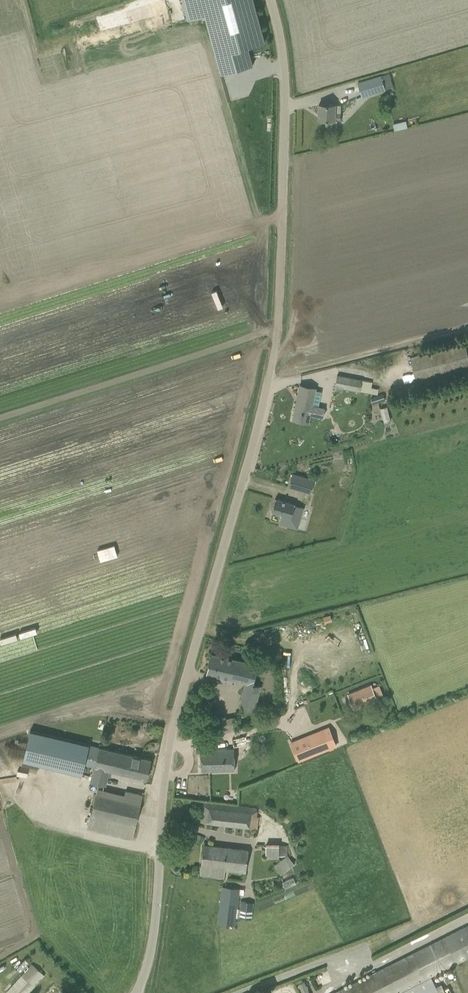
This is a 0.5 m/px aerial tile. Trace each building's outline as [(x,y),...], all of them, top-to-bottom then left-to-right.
[(221,74),(252,65),(247,46),(264,41),(253,0),(200,0),(205,16),(221,74)] [(389,73),(382,76),(386,90),(393,87),(389,73)] [(362,97),(386,90),(382,76),(381,75),(358,82),(362,97)] [(319,104),(319,119),(335,120),(341,120),(341,105),(335,105),(335,104),(319,104)] [(395,130),(408,126),(406,119),(393,123),(395,130)] [(335,386),(378,394),(379,388),(371,387),(372,382),(337,375),(335,386)] [(293,420),(310,423),(312,415),(323,417),(324,409),(318,407),(322,391),(315,389),(315,388),(300,385),(293,420)] [(385,400),(383,394),(371,397),(373,404),(385,400)] [(387,406),(381,408),(385,422),(392,420),(387,406)] [(289,487),(310,493),(314,480),(293,474),(289,487)] [(295,504),(275,498),(271,511),(281,514),(279,523),(297,528),(303,507),(295,505),(295,504)] [(258,665),(212,654),(207,673),(246,682),(240,707),(255,711),(261,686),(254,684),(258,665)] [(377,700),(371,686),(349,695),(354,709),(377,700)] [(298,761),(329,749),(333,747),(337,746),(329,727),(291,742),(298,761)] [(84,763),(94,766),(96,758),(86,756),(89,744),(30,730),(23,760),(82,775),(84,763)] [(108,770),(147,779),(151,760),(99,747),(98,747),(96,758),(94,766),(90,782),(104,785),(108,770)] [(235,749),(202,749),(202,770),(235,770),(235,749)] [(136,793),(126,790),(123,800),(96,794),(88,827),(133,839),(136,824),(137,822),(138,816),(143,794),(136,793)] [(257,808),(200,802),(198,821),(255,828),(257,808)] [(248,850),(204,844),(202,863),(201,876),(224,878),(225,865),(246,868),(248,850)] [(279,856),(286,856),(288,855),(288,845),(279,845),(279,856)] [(281,874),(295,863),(288,854),(288,855),(286,856),(274,866),(281,874)] [(235,925),(236,912),(239,888),(223,886),(218,923),(235,925)] [(241,901),(240,913),(239,917),(252,919),(254,902),(241,901)] [(431,976),(452,965),(467,957),(467,926),(414,953),(335,992),(397,992),(431,976)] [(44,974),(33,965),(7,992),(27,992),(44,974)] [(449,987),(444,989),(442,984),(436,987),(431,976),(397,992),(452,992),(449,987)] [(299,984),(303,992),(310,992),(305,981),(299,984)]
